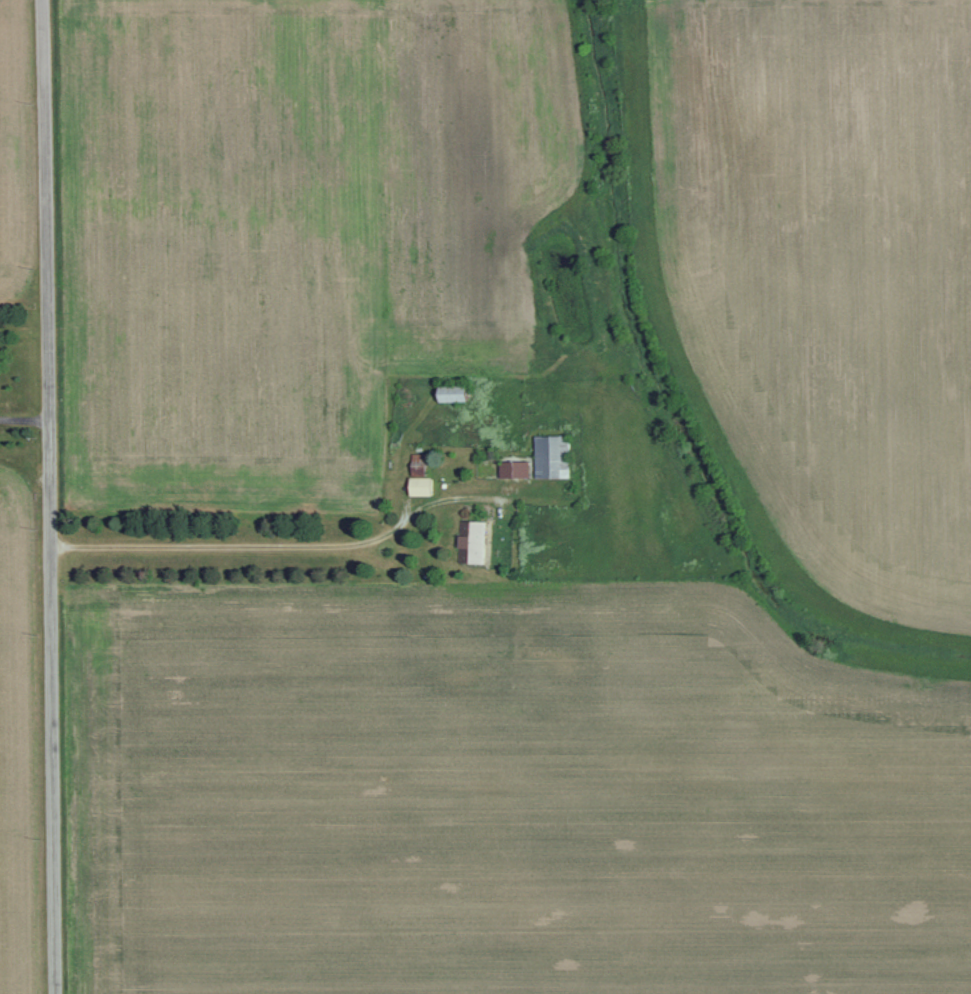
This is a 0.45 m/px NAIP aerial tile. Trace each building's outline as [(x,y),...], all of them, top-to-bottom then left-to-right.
[(463,386),(435,387),(435,402),(463,402),(463,386)] [(533,436),(534,479),(567,478),(566,436),(533,436)] [(410,468),(423,467),(422,454),(409,455),(410,468)] [(497,478),(528,478),(528,462),(497,462),(497,478)] [(428,496),(428,478),(407,478),(407,496),(428,496)] [(482,521),(458,521),(457,563),(482,563),(482,521)]
